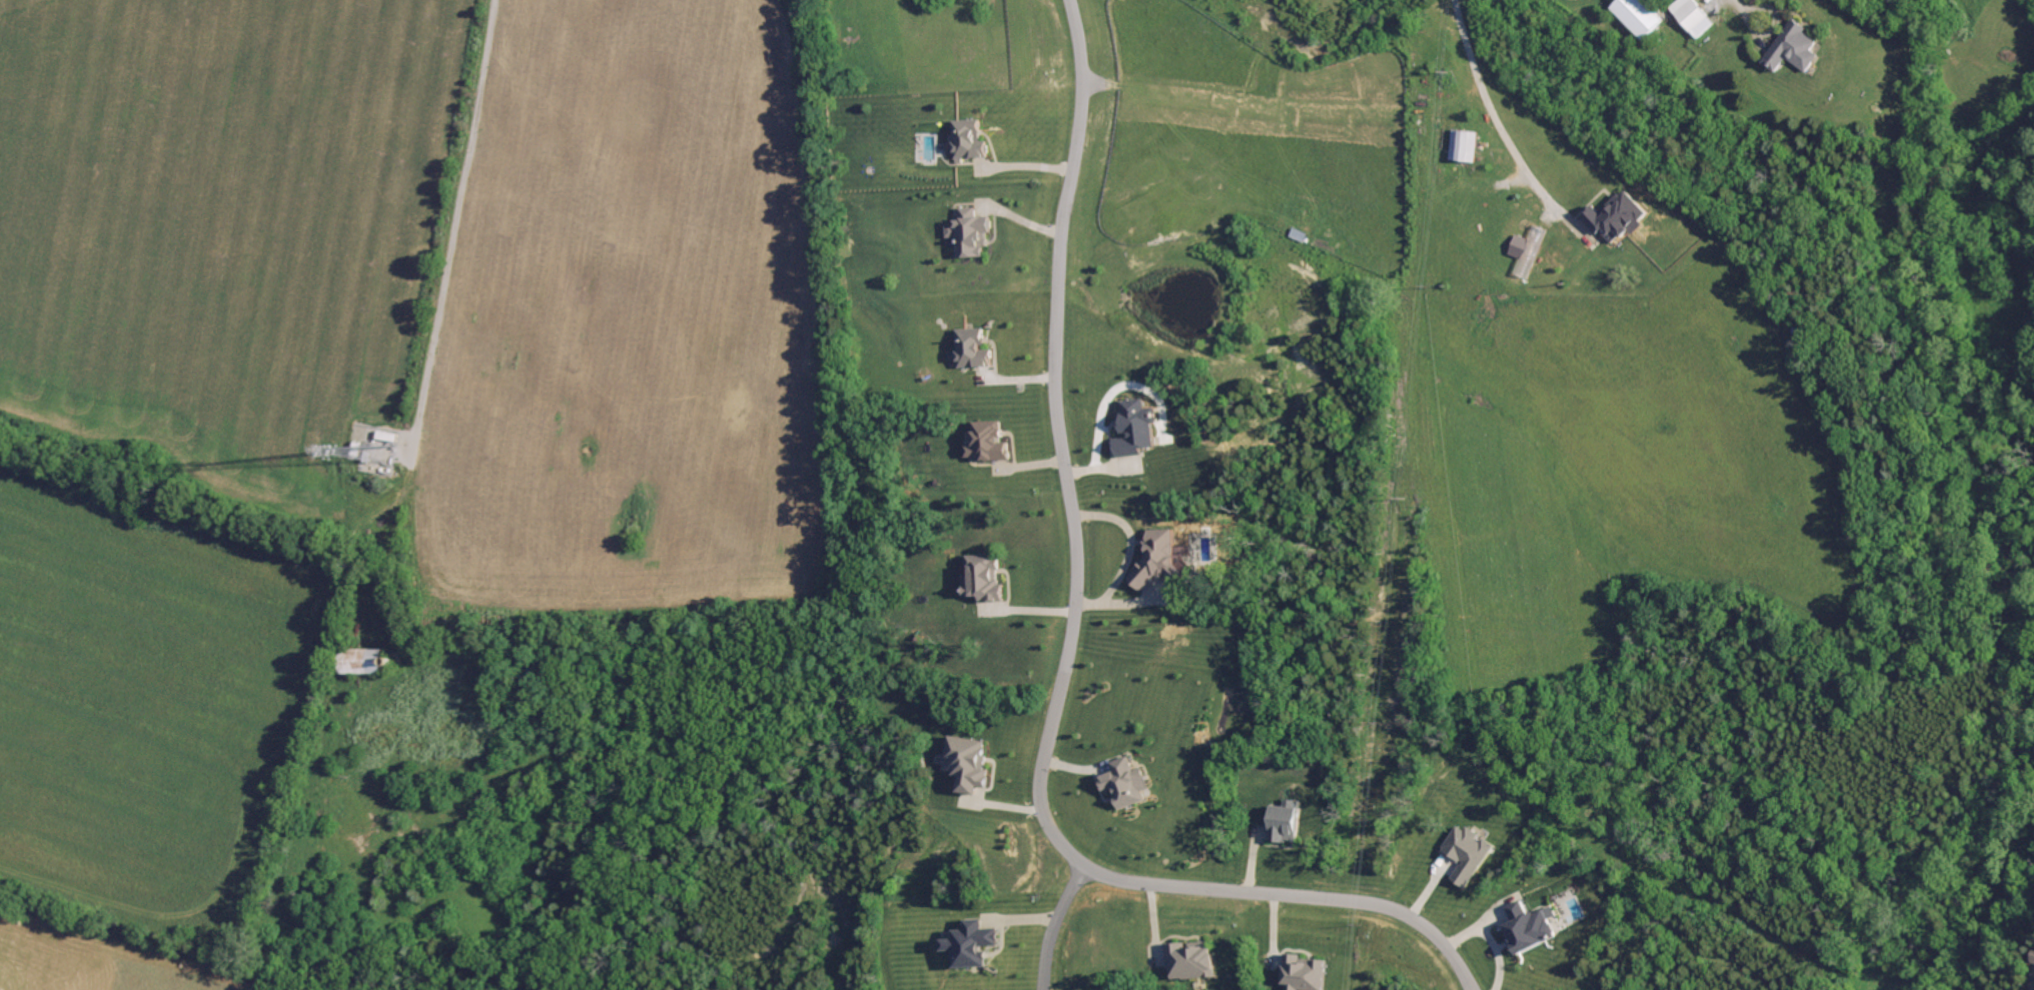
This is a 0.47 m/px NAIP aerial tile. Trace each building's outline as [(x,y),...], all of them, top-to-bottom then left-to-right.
[(1644,42),(1664,21),(1643,0),(1618,0),(1609,8),(1644,42)] [(1694,0),(1678,0),(1669,8),(1697,39),(1715,23),(1694,0)] [(1808,73),(1820,55),(1813,50),(1819,41),(1806,33),(1809,28),(1793,17),(1762,63),(1777,73),(1787,58),(1808,73)] [(954,121),(955,144),(946,144),(947,153),(956,153),(956,160),(991,159),(990,141),(983,141),(982,120),(954,121)] [(1479,132),(1453,131),(1451,161),(1477,163),(1479,132)] [(1653,216),(1629,188),(1602,213),(1596,206),(1583,217),(1600,236),(1608,229),(1621,244),(1653,216)] [(958,256),(985,256),(985,245),(989,245),(989,232),(995,232),(994,215),(978,216),(977,207),(959,207),(959,224),(947,224),(947,238),(958,238),(958,256)] [(958,328),(959,351),(950,351),(950,361),(961,360),(961,367),(994,365),(994,349),(986,349),(985,327),(958,328)] [(1121,400),(1124,435),(1115,436),(1117,457),(1144,454),(1144,447),(1156,446),(1154,422),(1160,421),(1158,406),(1147,407),(1146,398),(1121,400)] [(1011,459),(1010,441),(1003,441),(1003,419),(973,421),(974,445),(964,445),(965,461),(1011,459)] [(391,468),(397,445),(375,439),(372,453),(366,451),(364,461),(391,468)] [(1149,556),(1128,579),(1143,591),(1156,576),(1169,575),(1180,585),(1187,578),(1186,568),(1180,562),(1184,557),(1177,551),(1188,551),(1189,549),(1185,546),(1177,546),(1175,528),(1153,529),(1148,536),(1149,556)] [(968,555),(968,576),(962,576),(963,596),(979,596),(980,602),(1005,601),(1005,583),(999,583),(998,554),(968,555)] [(384,649),(343,648),(342,673),(383,674),(384,649)] [(989,741),(949,735),(945,760),(952,761),(950,775),(958,776),(956,791),(976,795),(977,786),(982,787),(989,741)] [(1120,810),(1146,800),(1143,790),(1150,788),(1142,767),(1134,770),(1129,755),(1111,762),(1115,771),(1100,777),(1106,793),(1113,790),(1120,810)] [(1304,807),(1299,806),(1299,799),(1287,798),(1286,805),(1275,804),(1271,841),(1288,843),(1288,839),(1301,841),(1304,807)] [(1468,889),(1498,845),(1483,835),(1484,835),(1469,825),(1466,830),(1459,825),(1442,850),(1462,863),(1452,878),(1468,889)] [(1521,954),(1559,936),(1550,918),(1556,915),(1552,906),(1531,916),(1523,900),(1508,907),(1515,922),(1508,926),(1521,954)] [(955,967),(985,966),(984,946),(997,946),(996,929),(979,929),(979,919),(963,919),(963,929),(953,930),(953,939),(943,940),(943,951),(955,951),(955,967)] [(1167,944),(1169,969),(1173,969),(1174,980),(1218,976),(1215,947),(1208,948),(1208,941),(1188,943),(1188,942),(1167,944)] [(1304,959),(1304,954),(1288,953),(1286,989),(1329,989),(1330,960),(1304,959)]
